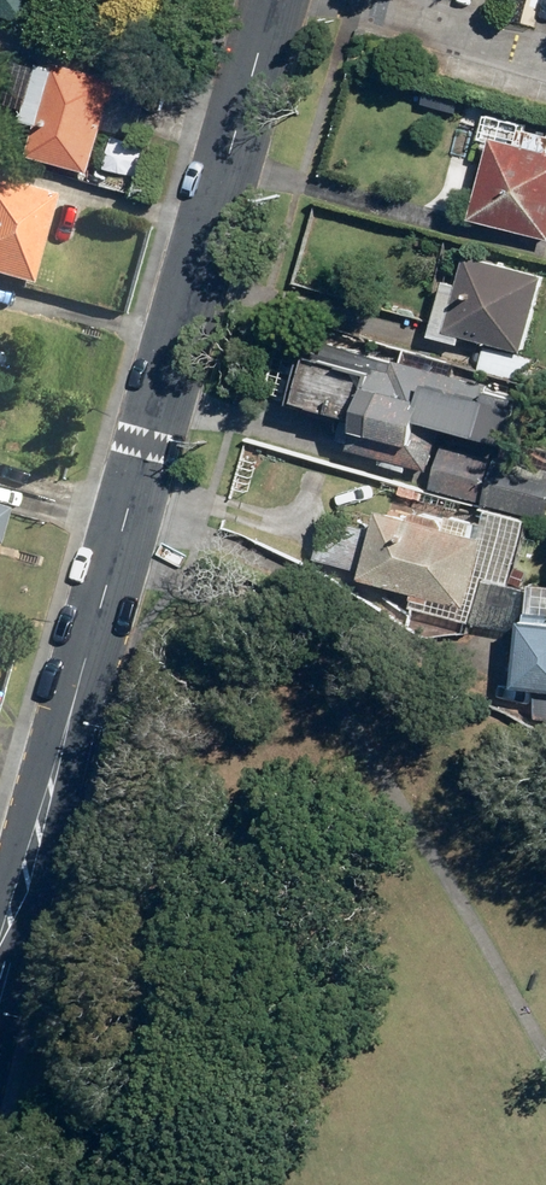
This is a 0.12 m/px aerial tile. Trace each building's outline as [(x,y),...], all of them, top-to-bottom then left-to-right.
[(33,22),(35,22),(41,0),(0,0),(0,12),(33,22)] [(41,159),(103,174),(126,79),(64,64),(41,159)] [(481,215),(545,234),(545,148),(505,136),(481,215)] [(32,278),(60,191),(0,172),(0,268),(32,278)] [(471,285),(456,280),(441,334),(470,342),(473,333),(532,349),(545,298),(545,273),(479,255),(471,285)] [(363,446),(438,469),(457,421),(526,440),(534,405),(526,403),(528,397),(500,389),(501,385),(408,358),(327,336),(304,401),(373,420),(363,446)] [(441,487),(545,519),(545,466),(505,453),(503,459),(460,446),(449,451),(441,487)] [(425,516),(396,506),(374,576),(470,607),(492,537),(459,527),(453,514),(433,508),(425,516)] [(531,680),(545,682),(545,615),(542,614),(531,680)]
